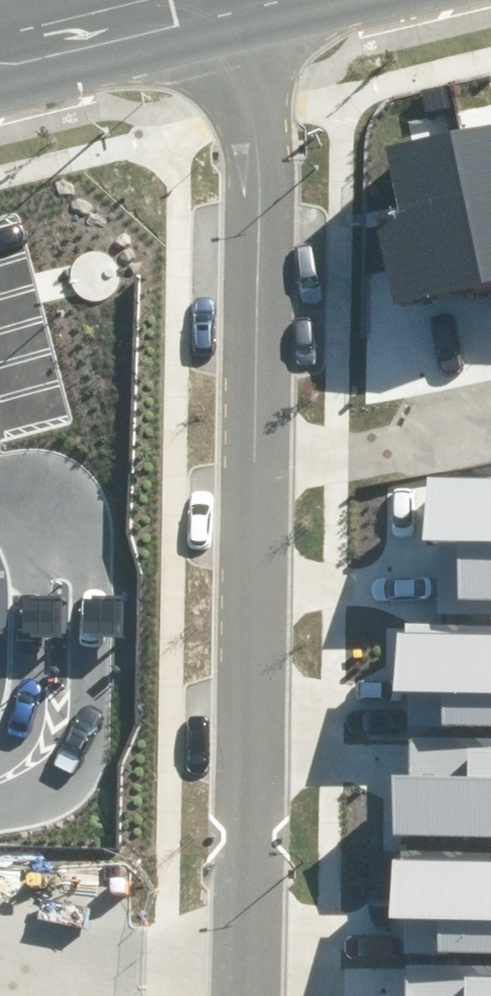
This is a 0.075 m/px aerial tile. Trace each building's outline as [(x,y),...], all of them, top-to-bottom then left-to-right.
[(449,133),(484,291),(490,289),(490,124),(449,133)] [(484,291),(449,133),(385,148),(401,218),(378,223),(397,310),(484,291)] [(70,279),(73,287),(78,294),(85,298),(93,300),(102,299),(110,296),(116,290),(120,282),(121,273),(119,265),(114,258),(108,252),(100,250),(92,249),(84,252),(77,256),(72,263),(70,270),(70,279)] [(425,475),(423,538),(440,538),(438,613),(490,614),(490,477),(425,475)] [(395,630),(394,691),(410,691),(409,728),(490,730),(490,631),(395,630)] [(410,775),(392,774),(391,836),(490,838),(490,740),(410,739),(410,775)] [(393,857),(391,916),(439,918),(438,953),(490,955),(490,859),(393,857)] [(407,995),(490,995),(490,967),(408,965),(407,995)]
